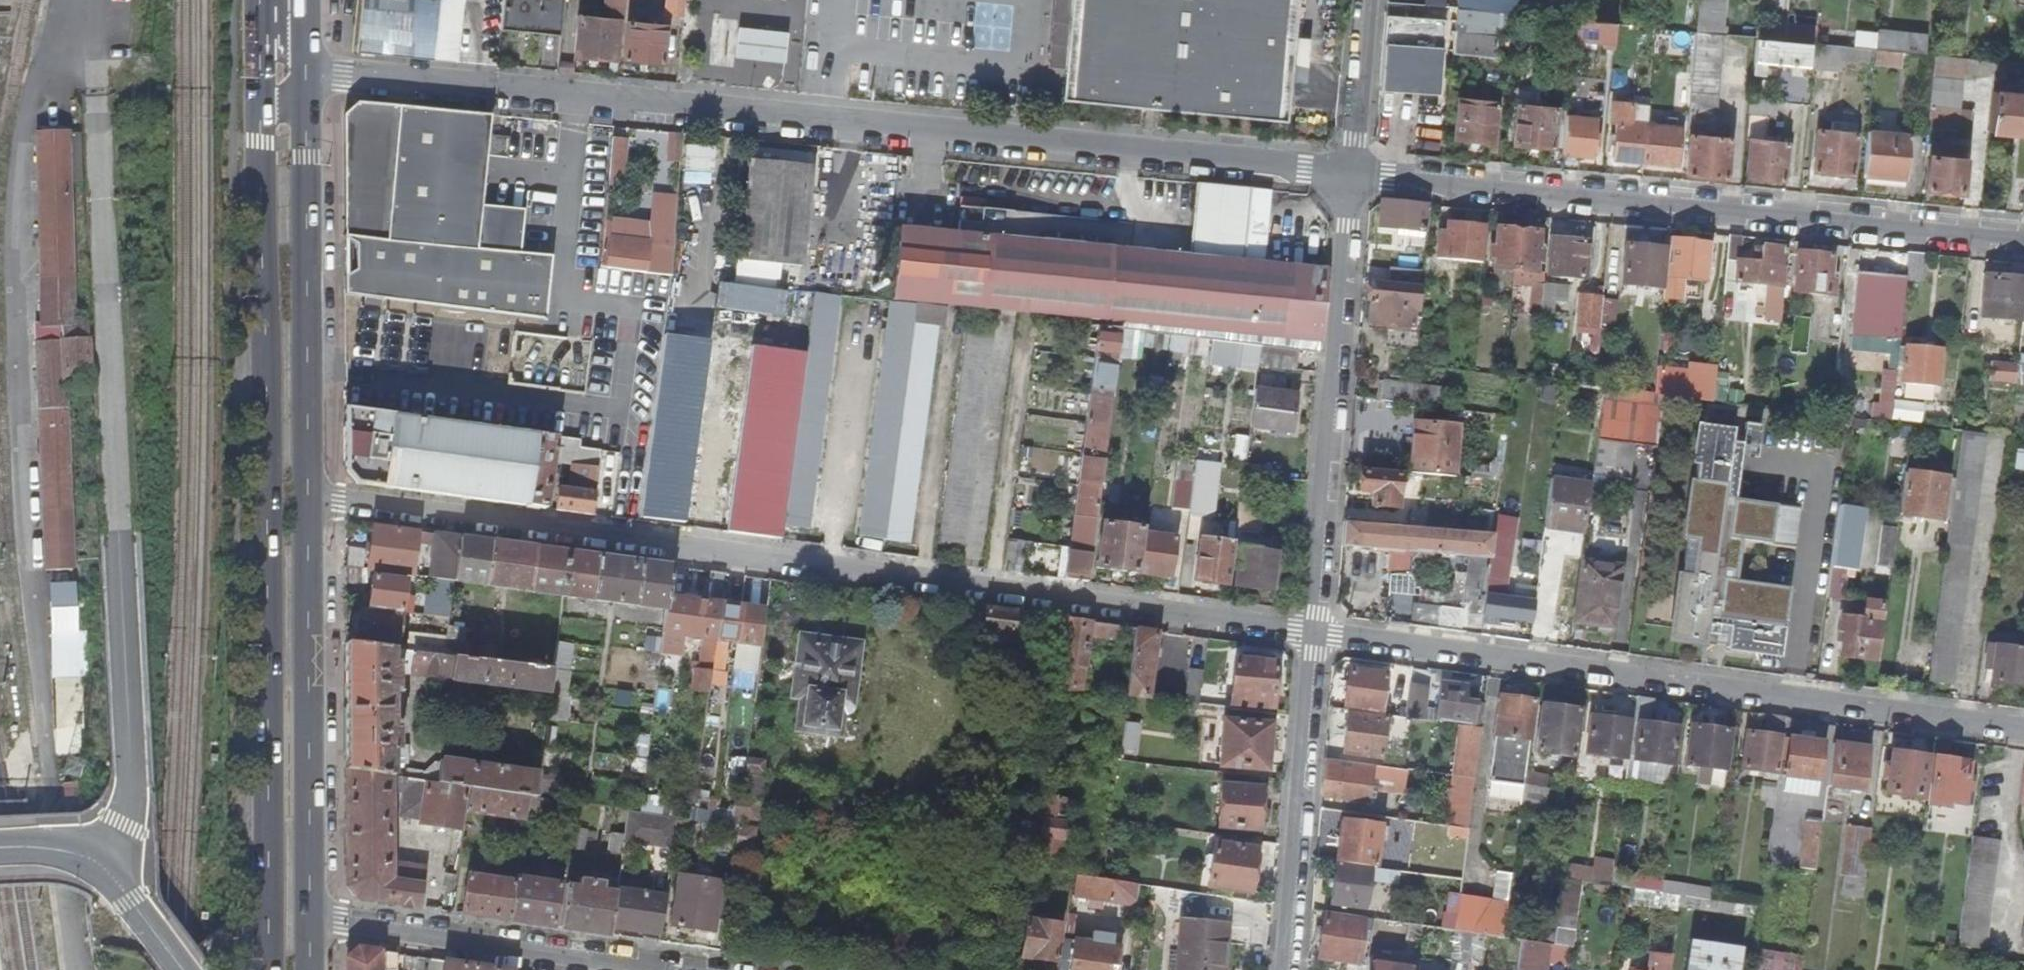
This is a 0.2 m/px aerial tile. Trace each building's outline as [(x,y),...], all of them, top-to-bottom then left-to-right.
[(440,62),(464,64),(466,45),(470,4),(446,2),(433,0),(346,0),(347,44),(360,54),(440,62)] [(562,35),(566,0),(506,0),(505,8),(503,30),(562,35)] [(685,15),(687,0),(669,0),(668,14),(685,15)] [(1069,74),(1075,0),(1057,0),(1051,73),(1069,74)] [(1069,74),(1066,105),(1291,123),(1301,0),(1075,0),(1069,74)] [(1577,21),(1580,0),(1551,0),(1549,19),(1577,21)] [(1696,33),(1723,35),(1726,0),(1700,0),(1696,33)] [(1413,31),(1414,4),(1386,3),(1384,29),(1413,31)] [(470,4),(466,45),(501,46),(503,30),(505,8),(470,4)] [(617,29),(624,30),(626,10),(619,10),(618,21),(578,18),(575,57),(614,61),(617,29)] [(1495,25),(1496,14),(1476,12),(1474,23),(1495,25)] [(1604,50),(1615,51),(1616,36),(1617,25),(1577,21),(1575,42),(1605,45),(1604,50)] [(1785,41),(1786,25),(1769,24),(1769,27),(1757,27),(1756,39),(1759,39),(1785,41)] [(670,28),(631,25),(627,63),(666,66),(670,28)] [(1646,39),(1647,28),(1638,27),(1617,25),(1616,36),(1646,39)] [(1816,44),(1817,28),(1786,25),(1785,41),(1810,44),(1816,44)] [(782,63),(784,31),(731,29),(730,61),(782,63)] [(1656,50),(1682,49),(1681,30),(1655,31),(1656,50)] [(1386,31),(1383,73),(1413,76),(1418,33),(1386,31)] [(1855,47),(1877,49),(1879,34),(1857,32),(1855,47)] [(1930,36),(1882,32),(1881,49),(1928,54),(1930,36)] [(1696,33),(1687,134),(1691,134),(1688,175),(1727,178),(1731,138),(1714,137),(1725,36),(1723,35),(1696,33)] [(1455,35),(1454,53),(1495,57),(1496,39),(1455,35)] [(1808,67),(1810,44),(1785,41),(1759,39),(1755,62),(1808,67)] [(1966,45),(1938,42),(1937,54),(1964,57),(1966,45)] [(1816,44),(1813,70),(1841,72),(1843,61),(1868,64),(1870,49),(1816,44)] [(2014,72),(2015,64),(1996,62),(1995,70),(2014,72)] [(1993,91),(1988,132),(2023,136),(2023,94),(1993,91)] [(1614,160),(1644,163),(1650,107),(1650,99),(1641,98),(1640,106),(1614,103),(1611,125),(1617,126),(1614,160)] [(1500,103),(1458,99),(1454,140),(1496,144),(1500,103)] [(1750,100),(1748,117),(1769,119),(1774,120),(1776,103),(1750,100)] [(1907,135),(1929,137),(1930,130),(1932,108),(1932,104),(1922,104),(1921,112),(1910,111),(1907,135)] [(345,114),(346,197),(345,239),(407,247),(476,255),(477,253),(485,159),(488,159),(490,138),(487,138),(489,118),(357,105),(345,114)] [(1559,109),(1519,105),(1515,146),(1555,150),(1559,109)] [(1650,107),(1644,163),(1677,166),(1681,127),(1657,126),(1659,108),(1650,107)] [(1932,108),(1930,130),(1958,132),(1960,111),(1932,108)] [(1568,120),(1583,121),(1584,111),(1569,109),(1568,120)] [(1748,117),(1746,140),(1751,140),(1767,141),(1769,119),(1748,117)] [(1563,170),(1578,171),(1579,160),(1596,161),(1599,123),(1583,121),(1568,120),(1563,170)] [(1859,135),(1820,131),(1815,171),(1854,175),(1859,135)] [(45,573),(74,571),(66,392),(94,391),(91,321),(79,321),(72,132),(36,133),(44,340),(36,340),(45,573)] [(1869,133),(1865,175),(1907,180),(1912,137),(1869,133)] [(678,162),(679,136),(665,135),(664,161),(678,162)] [(490,138),(488,159),(507,161),(509,139),(490,138)] [(608,138),(606,187),(624,188),(625,139),(608,138)] [(1767,141),(1751,140),(1747,177),(1784,182),(1788,143),(1767,141)] [(1960,148),(1939,145),(1938,157),(1929,156),(1926,189),(1963,193),(1967,153),(1960,152),(1960,148)] [(863,175),(803,169),(792,269),(853,276),(863,175)] [(1249,191),(1194,185),(1185,258),(1132,254),(1135,225),(961,210),(958,237),(901,232),(895,301),(1107,321),(1107,330),(1120,331),(1170,337),(1211,342),(1260,347),(1295,352),(1316,355),(1324,272),(1243,263),(1249,191)] [(604,239),(600,270),(670,278),(677,203),(667,203),(664,233),(650,232),(648,244),(604,239)] [(1425,207),(1383,203),(1380,228),(1422,232),(1425,207)] [(1484,229),(1447,225),(1446,241),(1441,241),(1440,250),(1445,250),(1444,261),(1480,265),(1484,229)] [(1539,234),(1497,230),(1495,255),(1490,254),(1490,260),(1494,261),(1494,271),(1535,275),(1536,265),(1541,265),(1542,257),(1537,257),(1539,234)] [(1590,240),(1549,235),(1545,276),(1586,280),(1590,240)] [(1744,238),(1729,237),(1727,263),(1741,265),(1744,238)] [(345,284),(345,304),(413,310),(546,322),(551,264),(479,256),(476,255),(407,247),(345,239),(345,244),(356,252),(357,268),(357,277),(345,284)] [(1668,280),(1666,280),(1664,302),(1680,304),(1680,298),(1682,281),(1696,282),(1705,283),(1709,246),(1671,242),(1668,280)] [(1665,252),(1626,248),(1623,287),(1661,291),(1665,252)] [(1758,266),(1741,265),(1739,285),(1784,289),(1787,253),(1760,250),(1758,266)] [(1833,255),(1799,252),(1795,292),(1829,295),(1830,285),(1837,286),(1837,279),(1832,278),(1833,255)] [(479,256),(551,264),(552,260),(479,253),(477,253),(476,255),(479,256)] [(1925,256),(1909,255),(1906,280),(1859,275),(1855,335),(1901,339),(1906,282),(1923,283),(1925,256)] [(1741,265),(1727,263),(1726,284),(1739,285),(1741,265)] [(2010,265),(2008,280),(1989,278),(1989,290),(1983,289),(1980,320),(2023,322),(2023,311),(2023,266),(2010,265)] [(1387,268),(1385,284),(1420,287),(1421,272),(1387,268)] [(1694,300),(1696,282),(1682,281),(1680,298),(1694,300)] [(1385,284),(1365,283),(1364,300),(1371,302),(1369,323),(1396,326),(1395,331),(1410,333),(1412,309),(1418,302),(1420,287),(1385,284)] [(1531,314),(1541,315),(1544,286),(1534,285),(1531,314)] [(1544,286),(1541,315),(1553,316),(1554,303),(1567,304),(1569,286),(1544,285),(1544,286)] [(710,314),(783,316),(784,290),(711,287),(710,314)] [(1603,297),(1604,290),(1599,290),(1598,299),(1581,297),(1579,328),(1577,342),(1592,344),(1591,349),(1598,349),(1600,330),(1601,320),(1603,297)] [(815,295),(784,528),(811,531),(843,298),(815,295)] [(1617,298),(1603,297),(1601,320),(1615,322),(1617,298)] [(861,537),(887,540),(918,309),(919,307),(893,304),(861,537)] [(918,309),(887,540),(913,543),(944,313),(918,309)] [(346,321),(345,359),(381,363),(381,359),(389,359),(389,334),(382,333),(381,325),(346,321)] [(968,326),(938,543),(967,546),(996,330),(968,326)] [(1120,331),(1107,330),(1099,329),(1096,359),(1116,361),(1120,331)] [(473,361),(476,335),(447,332),(445,358),(473,361)] [(516,340),(510,392),(585,401),(592,349),(516,340)] [(1942,350),(1909,346),(1908,353),(1905,353),(1904,359),(1908,359),(1905,381),(1939,385),(1942,350)] [(1293,371),(1295,352),(1260,347),(1257,366),(1293,371)] [(1112,395),(1116,361),(1096,359),(1091,392),(1112,395)] [(1658,366),(1656,394),(1666,395),(1714,401),(1717,375),(1658,366)] [(2001,382),(2003,368),(1990,366),(1990,381),(2001,382)] [(2016,383),(2018,369),(2003,368),(2001,382),(2016,383)] [(2016,391),(2023,391),(2023,369),(2018,369),(2016,383),(2016,391)] [(1383,386),(1381,406),(1424,409),(1426,391),(1383,386)] [(1652,394),(1607,388),(1606,391),(1605,398),(1598,442),(1644,447),(1652,394)] [(1605,398),(1606,391),(1595,389),(1594,397),(1605,398)] [(1108,426),(1112,395),(1091,392),(1087,423),(1108,426)] [(1254,392),(1249,429),(1290,434),(1295,397),(1254,392)] [(1856,399),(1841,398),(1839,412),(1855,414),(1856,399)] [(1923,404),(1898,401),(1896,419),(1921,422),(1923,404)] [(356,485),(546,510),(551,467),(554,443),(354,418),(345,417),(345,473),(356,485)] [(1087,423),(1082,455),(1103,458),(1108,426),(1087,423)] [(1414,425),(1409,474),(1449,477),(1453,428),(1414,425)] [(1232,436),(1231,463),(1243,464),(1245,437),(1232,436)] [(1963,439),(1929,683),(1954,686),(1988,443),(1963,439)] [(575,446),(572,469),(597,471),(600,449),(580,446),(575,446)] [(1082,455),(1078,487),(1099,490),(1103,458),(1082,455)] [(1192,480),(1194,465),(1176,464),(1171,511),(1187,514),(1192,480)] [(1907,473),(1901,515),(1943,521),(1949,479),(1936,477),(1937,467),(1920,464),(1920,474),(1907,473)] [(570,490),(594,493),(597,471),(572,469),(570,490)] [(1400,477),(1358,473),(1357,494),(1370,495),(1370,510),(1397,512),(1400,477)] [(1590,485),(1554,479),(1547,525),(1568,528),(1568,533),(1583,535),(1590,485)] [(1187,514),(1187,515),(1205,518),(1210,483),(1192,480),(1187,514)] [(1772,545),(1778,504),(1734,498),(1733,508),(1725,507),(1727,490),(1694,486),(1687,541),(1697,542),(1693,575),(1682,574),(1674,641),(1707,645),(1712,609),(1719,609),(1718,619),(1786,627),(1791,588),(1738,580),(1743,541),(1772,545)] [(1078,487),(1073,519),(1094,521),(1099,490),(1078,487)] [(558,489),(555,512),(591,517),(594,493),(570,490),(558,489)] [(1264,507),(1239,503),(1236,531),(1260,533),(1264,507)] [(1803,507),(1778,504),(1772,545),(1797,548),(1803,507)] [(1842,508),(1830,594),(1845,595),(1849,565),(1857,566),(1864,522),(1856,521),(1857,510),(1842,508)] [(1412,509),(1410,528),(1416,529),(1462,532),(1463,514),(1412,509)] [(1490,534),(1492,513),(1478,512),(1477,533),(1490,534)] [(1475,515),(1463,514),(1462,532),(1473,534),(1475,515)] [(1073,519),(1069,549),(1090,552),(1094,521),(1073,519)] [(1142,535),(1143,528),(1101,523),(1094,569),(1137,575),(1142,535)] [(1410,528),(1345,523),(1342,548),(1392,551),(1390,572),(1392,572),(1411,575),(1413,554),(1416,529),(1410,528)] [(1891,566),(1892,526),(1876,525),(1875,566),(1891,566)] [(371,528),(366,571),(411,577),(415,547),(417,535),(371,528)] [(1462,532),(1416,529),(1413,554),(1457,557),(1492,560),(1495,535),(1473,534),(1462,532)] [(1234,538),(1233,548),(1237,549),(1231,587),(1270,592),(1275,553),(1258,551),(1260,533),(1236,531),(1234,538)] [(1258,551),(1275,553),(1277,536),(1260,533),(1258,551)] [(1193,582),(1228,586),(1233,548),(1234,538),(1200,534),(1193,582)] [(434,537),(417,535),(415,547),(432,549),(434,537)] [(1142,535),(1137,575),(1168,579),(1174,538),(1142,535)] [(428,580),(453,583),(459,540),(434,537),(432,549),(428,580)] [(459,540),(453,583),(559,598),(566,555),(459,540)] [(887,540),(884,556),(910,560),(913,543),(887,540)] [(1010,540),(1005,573),(1022,575),(1025,542),(1010,540)] [(1069,549),(1065,581),(1087,584),(1090,552),(1069,549)] [(566,555),(559,598),(665,612),(667,599),(671,570),(566,555)] [(1492,560),(1457,557),(1450,606),(1464,608),(1485,610),(1490,573),(1492,560)] [(1622,568),(1582,563),(1574,623),(1613,629),(1622,568)] [(1533,623),(1536,603),(1494,598),(1497,574),(1490,573),(1485,610),(1484,617),(1533,623)] [(689,602),(684,639),(703,642),(700,672),(694,672),(691,697),(708,699),(709,691),(714,658),(716,647),(721,606),(725,577),(710,575),(707,605),(689,602)] [(373,577),(369,609),(401,614),(406,582),(373,577)] [(1387,578),(1386,598),(1404,599),(1405,579),(1387,578)] [(420,612),(445,616),(449,593),(424,588),(420,612)] [(51,643),(75,642),(74,589),(48,590),(51,643)] [(1420,597),(1415,628),(1434,631),(1438,604),(1438,601),(1420,597)] [(445,645),(443,658),(453,659),(460,599),(451,598),(448,621),(445,645)] [(667,599),(665,612),(662,637),(684,639),(689,602),(667,599)] [(1864,620),(1843,617),(1841,631),(1844,631),(1840,657),(1876,661),(1884,604),(1866,602),(1864,620)] [(1438,604),(1434,631),(1435,631),(1447,632),(1450,606),(1438,604)] [(736,643),(741,610),(721,606),(716,647),(720,647),(720,642),(736,643)] [(1450,606),(1447,632),(1467,635),(1468,628),(1463,627),(1464,608),(1450,606)] [(1468,628),(1467,635),(1482,637),(1484,617),(1485,610),(1464,608),(1463,627),(1468,628)] [(401,614),(369,609),(364,640),(398,645),(401,620),(420,623),(420,617),(401,614)] [(736,643),(734,660),(744,661),(745,646),(757,647),(761,613),(741,610),(736,643)] [(1014,617),(985,612),(983,635),(1012,639),(1014,617)] [(537,652),(550,654),(555,626),(541,624),(537,652)] [(1068,624),(1059,691),(1082,693),(1088,641),(1090,626),(1068,624)] [(1088,641),(1118,644),(1120,631),(1090,626),(1088,641)] [(1136,632),(1126,698),(1148,701),(1157,635),(1136,632)] [(854,702),(861,644),(798,637),(794,666),(802,667),(799,694),(807,695),(803,728),(842,732),(846,700),(854,702)] [(1189,674),(1192,641),(1182,639),(1175,704),(1186,705),(1189,674)] [(420,642),(419,655),(443,658),(445,645),(420,642)] [(569,671),(572,645),(553,643),(550,669),(569,671)] [(394,674),(393,651),(354,645),(345,644),(344,771),(394,778),(394,761),(401,760),(402,749),(395,749),(394,729),(388,728),(388,691),(395,691),(394,674)] [(870,646),(861,644),(854,702),(863,702),(870,646)] [(1991,644),(1987,670),(1994,672),(1992,683),(2023,687),(2023,650),(1991,644)] [(462,661),(547,673),(549,661),(494,653),(494,650),(464,645),(462,661)] [(393,651),(394,674),(544,695),(547,673),(462,661),(453,659),(443,658),(419,655),(393,651)] [(1228,710),(1271,714),(1276,662),(1260,660),(1260,654),(1242,652),(1241,658),(1235,658),(1228,710)] [(714,658),(709,691),(720,692),(724,659),(714,658)] [(802,667),(794,666),(791,693),(799,694),(802,667)] [(1390,677),(1350,673),(1345,709),(1390,715),(1391,709),(1385,708),(1390,677)] [(1204,676),(1189,674),(1186,705),(1200,707),(1204,676)] [(1467,690),(1442,687),(1438,720),(1438,722),(1482,728),(1484,708),(1465,705),(1467,690)] [(849,742),(854,702),(846,700),(842,732),(803,728),(807,695),(799,694),(794,734),(849,742)] [(1427,699),(1409,697),(1406,721),(1425,723),(1425,719),(1427,699)] [(1654,702),(1637,700),(1634,727),(1638,728),(1633,765),(1672,770),(1678,730),(1651,727),(1654,702)] [(1525,776),(1535,705),(1499,701),(1490,786),(1523,791),(1525,776)] [(534,766),(543,706),(525,704),(515,764),(534,766)] [(1582,738),(1586,708),(1580,707),(1578,718),(1543,714),(1537,757),(1574,762),(1578,737),(1582,738)] [(1786,720),(1765,716),(1763,736),(1745,734),(1739,776),(1747,777),(1747,771),(1764,773),(1778,775),(1784,736),(1786,720)] [(1391,723),(1348,718),(1344,756),(1381,761),(1385,730),(1390,730),(1391,723)] [(1631,725),(1591,721),(1585,757),(1626,761),(1631,725)] [(1268,727),(1222,722),(1218,767),(1264,772),(1268,727)] [(1136,726),(1125,725),(1121,752),(1132,754),(1136,726)] [(1704,770),(1701,788),(1722,790),(1730,733),(1691,727),(1685,768),(1698,770),(1704,770)] [(1478,762),(1483,731),(1475,730),(1470,760),(1478,762)] [(630,735),(629,781),(643,782),(644,736),(630,735)] [(1784,736),(1778,775),(1777,783),(1818,788),(1825,741),(1784,736)] [(1874,752),(1836,747),(1830,790),(1868,795),(1874,752)] [(1931,760),(1895,756),(1893,770),(1887,769),(1885,782),(1892,783),(1890,796),(1925,802),(1931,760)] [(1475,783),(1478,762),(1470,760),(1459,760),(1456,780),(1466,781),(1474,782),(1475,783)] [(1974,764),(1938,760),(1932,809),(1951,811),(1952,805),(1968,807),(1974,764)] [(428,784),(469,790),(528,800),(530,788),(532,778),(433,761),(428,784)] [(744,773),(763,775),(764,764),(746,763),(744,773)] [(1373,769),(1325,763),(1322,802),(1367,808),(1367,806),(1375,806),(1377,790),(1370,790),(1372,776),(1373,769)] [(1401,773),(1373,769),(1372,776),(1401,780),(1401,773)] [(1695,786),(1701,788),(1704,770),(1698,770),(1695,786)] [(354,904),(419,914),(422,890),(390,887),(390,867),(390,796),(403,796),(405,780),(394,778),(344,771),(345,896),(354,904)] [(1747,771),(1747,777),(1763,780),(1764,773),(1747,771)] [(741,800),(759,803),(763,775),(744,773),(741,800)] [(1763,781),(1777,783),(1778,775),(1764,773),(1763,780),(1763,781)] [(1546,779),(1525,776),(1523,791),(1522,797),(1546,801),(1547,790),(1544,790),(1546,779)] [(400,821),(419,824),(424,783),(405,780),(403,796),(400,821)] [(1467,826),(1474,782),(1466,781),(1462,813),(1459,825),(1467,826)] [(418,830),(462,836),(465,818),(469,790),(428,784),(424,783),(419,824),(418,830)] [(1262,789),(1222,786),(1217,829),(1257,833),(1262,789)] [(1523,791),(1490,786),(1489,797),(1521,801),(1522,797),(1523,791)] [(1044,799),(1064,802),(1065,790),(1046,787),(1044,799)] [(530,788),(528,800),(540,802),(542,790),(530,788)] [(1775,803),(1776,791),(1762,789),(1760,801),(1766,802),(1775,803)] [(469,790),(465,818),(525,825),(526,814),(528,800),(469,790)] [(1044,799),(1035,861),(1056,864),(1065,802),(1064,802),(1044,799)] [(528,800),(526,814),(547,817),(549,803),(540,802),(528,800)] [(732,821),(739,822),(757,824),(759,803),(741,800),(734,800),(732,814),(732,821)] [(1775,803),(1766,802),(1765,811),(1773,812),(1775,803)] [(641,805),(639,817),(660,821),(661,807),(641,805)] [(661,807),(660,821),(676,823),(691,826),(693,816),(693,811),(661,807)] [(1436,823),(1459,825),(1462,813),(1438,810),(1436,823)] [(711,829),(737,833),(739,822),(732,821),(732,814),(714,812),(713,818),(711,829)] [(587,818),(577,816),(574,831),(586,833),(587,818)] [(639,817),(626,816),(625,821),(623,834),(623,840),(622,846),(672,854),(676,823),(660,821),(639,817)] [(691,826),(711,829),(713,818),(693,816),(691,826)] [(623,834),(625,821),(615,820),(613,833),(623,834)] [(1818,873),(1825,824),(1808,822),(1802,872),(1818,873)] [(1337,867),(1369,871),(1374,872),(1378,836),(1386,836),(1386,831),(1343,826),(1337,867)] [(1867,880),(1873,832),(1847,828),(1841,877),(1844,878),(1841,897),(1858,900),(1861,880),(1867,880)] [(1468,834),(1449,832),(1447,842),(1466,845),(1468,834)] [(574,836),(570,859),(583,860),(587,839),(574,836)] [(607,858),(620,861),(622,846),(623,840),(609,838),(607,858)] [(2000,842),(1973,839),(1958,947),(1985,951),(2000,842)] [(1255,852),(1210,847),(1205,891),(1252,896),(1255,852)] [(1594,873),(1592,885),(1612,888),(1615,866),(1595,863),(1594,873)] [(390,887),(422,890),(424,872),(390,867),(390,887)] [(1369,871),(1337,867),(1331,909),(1364,914),(1367,886),(1369,871)] [(1583,883),(1592,885),(1594,873),(1564,869),(1563,881),(1583,883)] [(1369,871),(1367,886),(1395,889),(1397,875),(1374,872),(1369,871)] [(1489,898),(1504,901),(1510,874),(1495,871),(1489,898)] [(1100,882),(1072,878),(1070,900),(1131,908),(1135,887),(1100,882)] [(1631,878),(1629,891),(1632,892),(1635,892),(1661,896),(1662,883),(1663,882),(1631,878)] [(468,880),(461,920),(509,927),(515,888),(468,880)] [(1583,883),(1563,881),(1553,947),(1556,948),(1557,948),(1573,950),(1583,883)] [(615,898),(610,933),(645,938),(650,901),(652,887),(617,882),(615,898)] [(679,882),(671,932),(711,937),(720,888),(679,882)] [(1711,890),(1662,883),(1661,896),(1679,898),(1710,903),(1711,890)] [(515,888),(509,927),(553,933),(559,890),(516,884),(515,888)] [(565,890),(557,934),(609,941),(610,933),(615,898),(602,895),(602,888),(580,884),(579,892),(565,890)] [(1708,919),(1710,903),(1679,898),(1676,915),(1708,919)] [(645,938),(660,941),(665,902),(650,901),(645,938)] [(1503,940),(1507,908),(1458,902),(1453,933),(1469,935),(1481,937),(1503,940)] [(1452,933),(1454,918),(1446,917),(1443,931),(1452,933)] [(1358,944),(1362,925),(1322,918),(1315,963),(1356,968),(1358,944)] [(1371,923),(1362,921),(1362,925),(1358,944),(1368,945),(1371,923)] [(1179,922),(1176,969),(1223,969),(1225,926),(1179,922)] [(1059,929),(1025,923),(1020,962),(1053,967),(1059,929)] [(1956,933),(1948,932),(1946,945),(1955,946),(1956,933)] [(1469,935),(1453,933),(1449,964),(1466,965),(1466,961),(1469,935)] [(1480,962),(1481,937),(1469,935),(1466,961),(1480,962)] [(1071,940),(1067,969),(1114,969),(1116,952),(1078,947),(1079,942),(1071,940)] [(1521,942),(1518,969),(1546,969),(1547,964),(1549,947),(1521,942)] [(1694,946),(1689,945),(1686,969),(1691,969),(1694,946)] [(1691,969),(1732,969),(1735,952),(1694,946),(1691,969)] [(1549,947),(1547,964),(1554,965),(1556,948),(1553,947),(1549,947)] [(1556,948),(1554,965),(1570,967),(1573,950),(1557,948),(1556,948)] [(394,960),(356,955),(345,965),(345,969),(383,969),(393,969),(394,960)] [(1670,962),(1650,958),(1649,969),(1669,969),(1670,962)]
